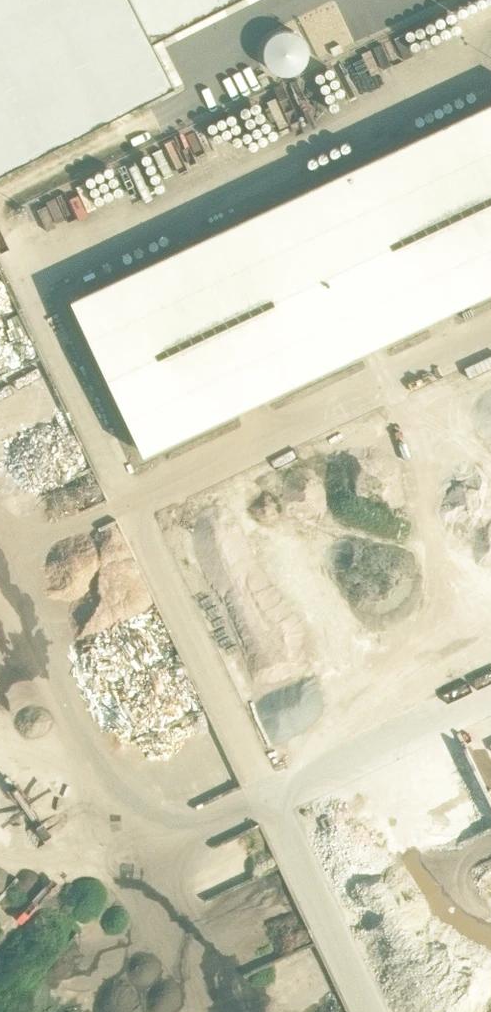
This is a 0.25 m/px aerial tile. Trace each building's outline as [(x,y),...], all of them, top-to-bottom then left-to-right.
[(140,85),(129,63),(263,0),(0,0),(0,150),(140,85)] [(490,291),(490,104),(72,300),(144,454),(490,291)]
